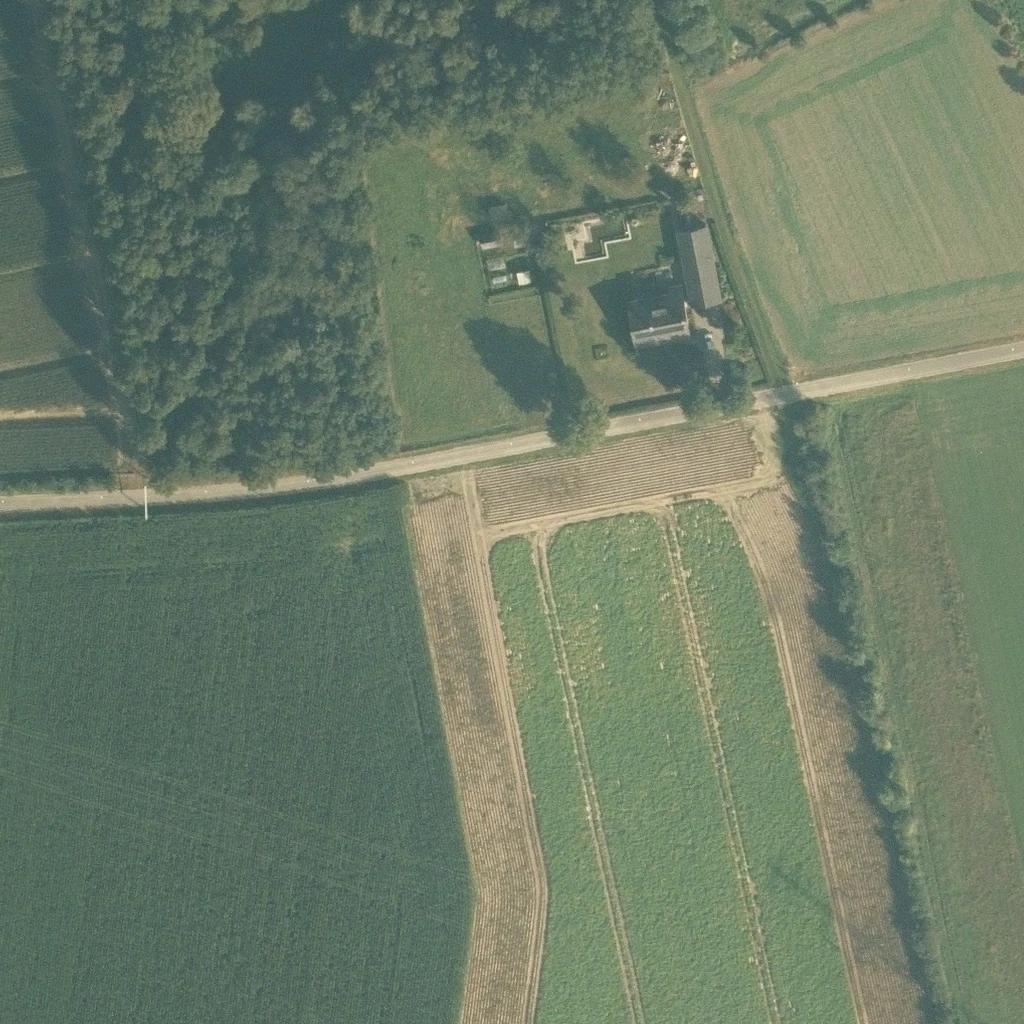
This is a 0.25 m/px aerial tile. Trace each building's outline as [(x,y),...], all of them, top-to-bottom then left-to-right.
[(690,282),(717,277),(707,223),(679,228),(690,282)] [(673,299),(631,307),(638,340),(691,330),(682,284),(670,286),(673,299)]
